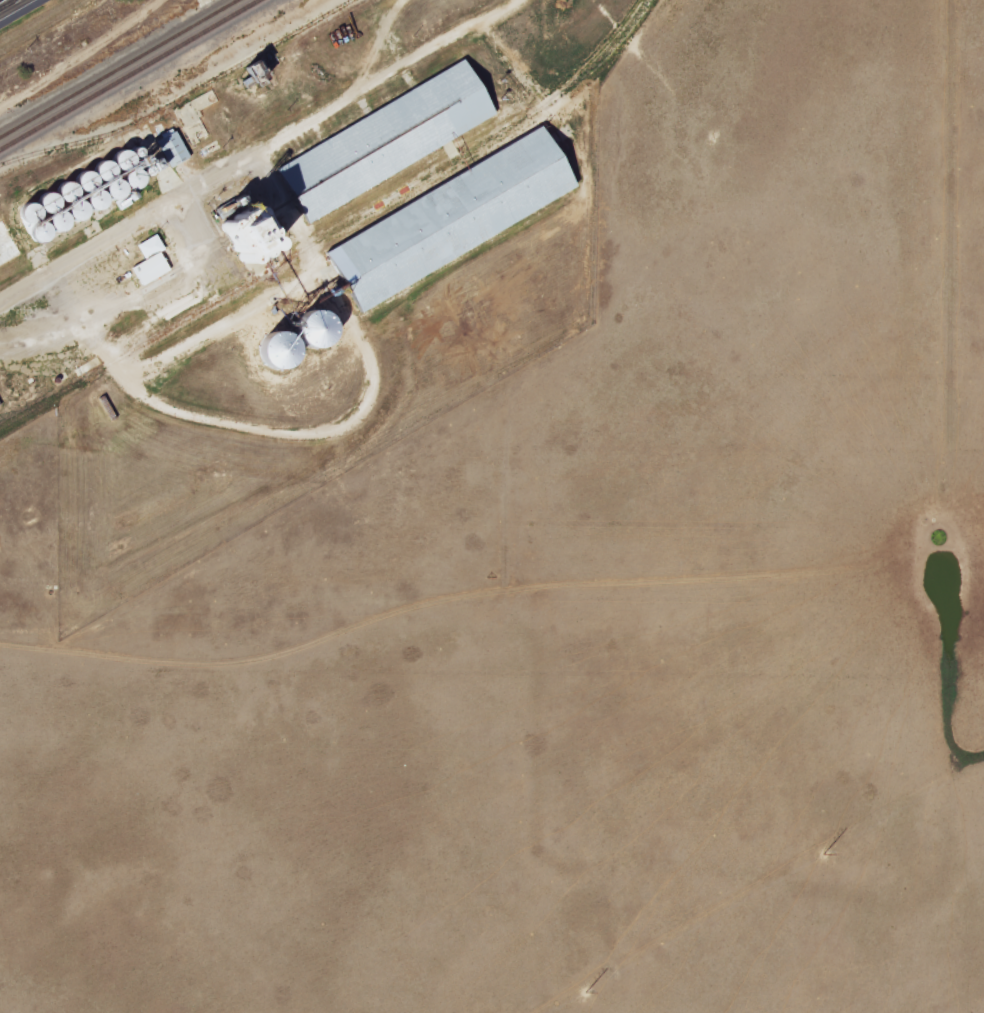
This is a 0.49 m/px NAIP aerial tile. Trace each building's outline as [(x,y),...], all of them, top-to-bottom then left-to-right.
[(356,319),(568,186),(548,153),(539,159),(531,146),(534,142),(524,133),(501,148),(492,162),(475,173),(484,181),(478,188),(475,181),(464,189),(466,190),(460,198),(455,194),(451,188),(449,191),(390,223),(377,221),(318,257),(356,319)] [(136,245),(144,261),(131,268),(140,286),(168,271),(158,253),(164,249),(156,234),(136,245)]
